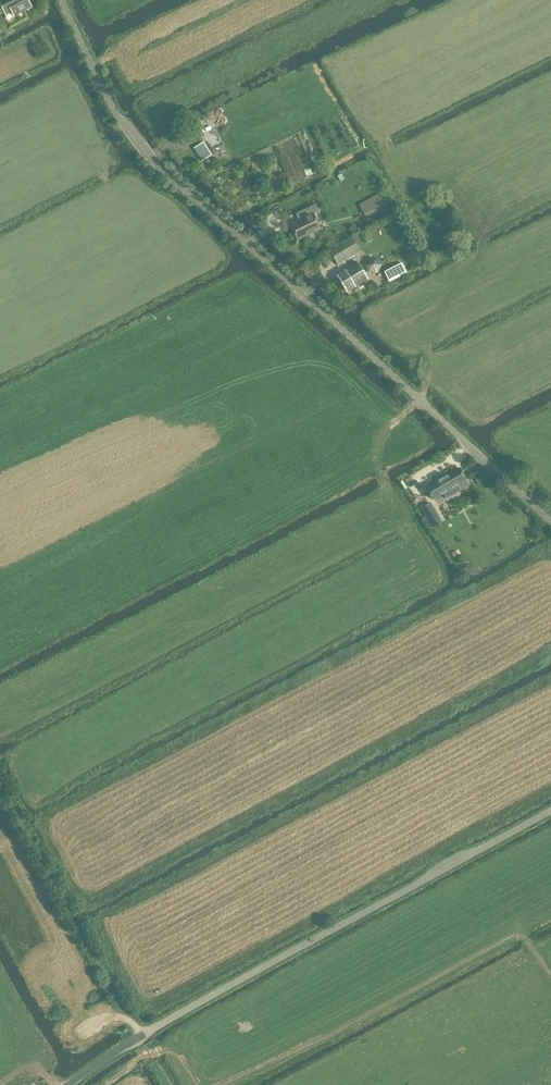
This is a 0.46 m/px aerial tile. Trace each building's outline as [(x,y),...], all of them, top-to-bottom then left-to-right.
[(5,13),(7,16),(12,13),(14,16),(31,7),(27,0),(0,0),(0,11),(5,13)] [(203,143),(194,148),(202,161),(212,156),(211,154),(208,149),(203,143)] [(344,179),(350,176),(346,169),(340,172),(344,179)] [(364,216),(383,205),(378,194),(358,205),(364,216)] [(297,241),(320,230),(313,215),(319,212),(316,205),(303,211),(306,218),(290,225),(297,241)] [(338,265),(360,252),(351,237),(329,251),(338,265)] [(377,273),(381,265),(377,258),(368,258),(363,266),(368,273),(377,273)] [(368,282),(367,281),(368,280),(358,263),(337,276),(347,293),(365,282),(366,284),(368,282)] [(389,282),(406,273),(402,264),(385,273),(389,282)] [(371,292),(378,288),(375,282),(367,286),(371,292)] [(460,469),(426,488),(433,501),(444,494),(447,499),(458,492),(469,486),(465,481),(466,480),(460,469)] [(431,503),(421,509),(432,528),(438,525),(434,517),(437,515),(431,503)]
